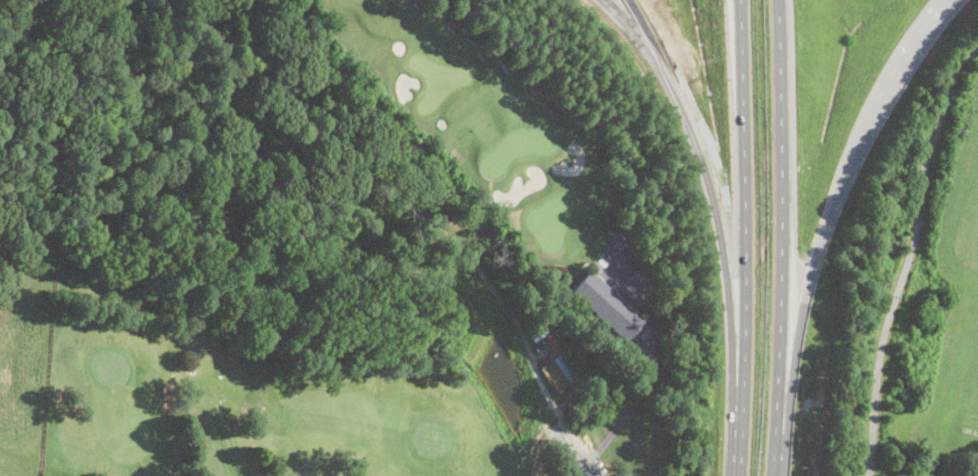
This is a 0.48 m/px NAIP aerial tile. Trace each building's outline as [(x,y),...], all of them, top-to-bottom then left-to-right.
[(645,320),(627,341),(571,292),(590,271),(645,320)] [(551,331),(535,343),(531,337),(547,325),(551,331)] [(579,378),(558,393),(541,369),(559,357),(546,338),(553,333),(566,352),(563,355),(579,378)]
